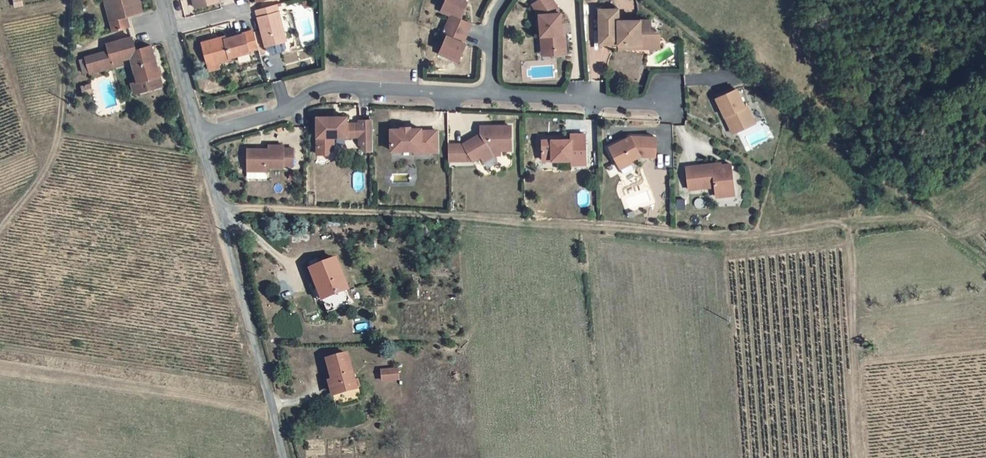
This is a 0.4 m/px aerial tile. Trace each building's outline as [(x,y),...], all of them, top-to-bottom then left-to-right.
[(24,7),(23,0),(22,0),(15,1),(16,9),(24,7)] [(103,3),(111,2),(113,13),(105,15),(111,37),(125,34),(121,21),(126,20),(140,17),(136,0),(102,0),(103,3)] [(194,13),(219,6),(217,0),(191,0),(194,13)] [(465,8),(447,0),(446,0),(440,13),(450,18),(440,40),(444,42),(438,56),(448,60),(446,63),(455,67),(463,50),(460,48),(469,29),(458,25),(465,8)] [(542,39),(543,55),(562,54),(562,39),(558,39),(557,18),(554,18),(553,12),(546,0),(542,0),(529,8),(536,18),(537,39),(542,39)] [(113,13),(111,2),(103,3),(105,15),(113,13)] [(277,10),(256,15),(261,35),(266,53),(287,47),(277,10)] [(595,15),(595,48),(643,50),(644,47),(656,47),(656,37),(648,32),(647,27),(615,26),(615,16),(595,15)] [(249,55),(257,53),(253,38),(234,43),(226,45),(224,44),(202,51),(208,69),(218,66),(218,69),(231,65),(230,62),(249,57),(249,55)] [(154,97),(152,85),(157,85),(152,62),(150,54),(135,57),(133,49),(131,43),(103,51),(105,57),(108,70),(130,65),(136,90),(138,100),(154,97)] [(85,81),(109,75),(108,70),(105,57),(81,63),(85,81)] [(129,91),(132,102),(138,100),(136,90),(129,91)] [(87,93),(78,95),(81,105),(89,103),(87,93)] [(724,122),(728,121),(736,138),(754,130),(746,112),(742,113),(735,96),(715,104),(724,122)] [(352,143),(351,130),(345,130),(345,123),(315,124),(315,144),(319,148),(315,152),(316,161),(327,161),(332,156),(332,144),(352,143)] [(358,143),(358,151),(365,157),(371,157),(370,127),(357,127),(357,130),(358,143)] [(461,150),(446,150),(446,167),(471,167),(489,156),(509,155),(508,132),(478,132),(478,140),(461,150)] [(390,137),(390,157),(413,156),(413,160),(436,159),(436,138),(420,138),(420,136),(410,136),(410,134),(401,134),(401,136),(390,137)] [(541,145),(541,166),(570,165),(570,170),(585,170),(584,140),(570,140),(570,144),(541,145)] [(631,141),(608,153),(619,174),(631,168),(629,165),(638,161),(654,160),(655,142),(631,141)] [(265,154),(245,154),(244,175),(264,175),(264,172),(280,172),(280,169),(290,169),(290,154),(280,153),(280,151),(266,150),(265,154)] [(685,174),(688,196),(714,193),(715,197),(733,195),(729,170),(716,172),(716,170),(685,174)] [(715,197),(715,203),(733,201),(733,195),(715,197)] [(329,264),(306,275),(308,282),(303,284),(309,294),(312,293),(317,304),(343,293),(329,264)] [(332,385),(330,385),(334,402),(363,395),(360,383),(356,384),(351,359),(328,364),(332,385)] [(380,369),(380,381),(399,380),(398,368),(380,369)]
